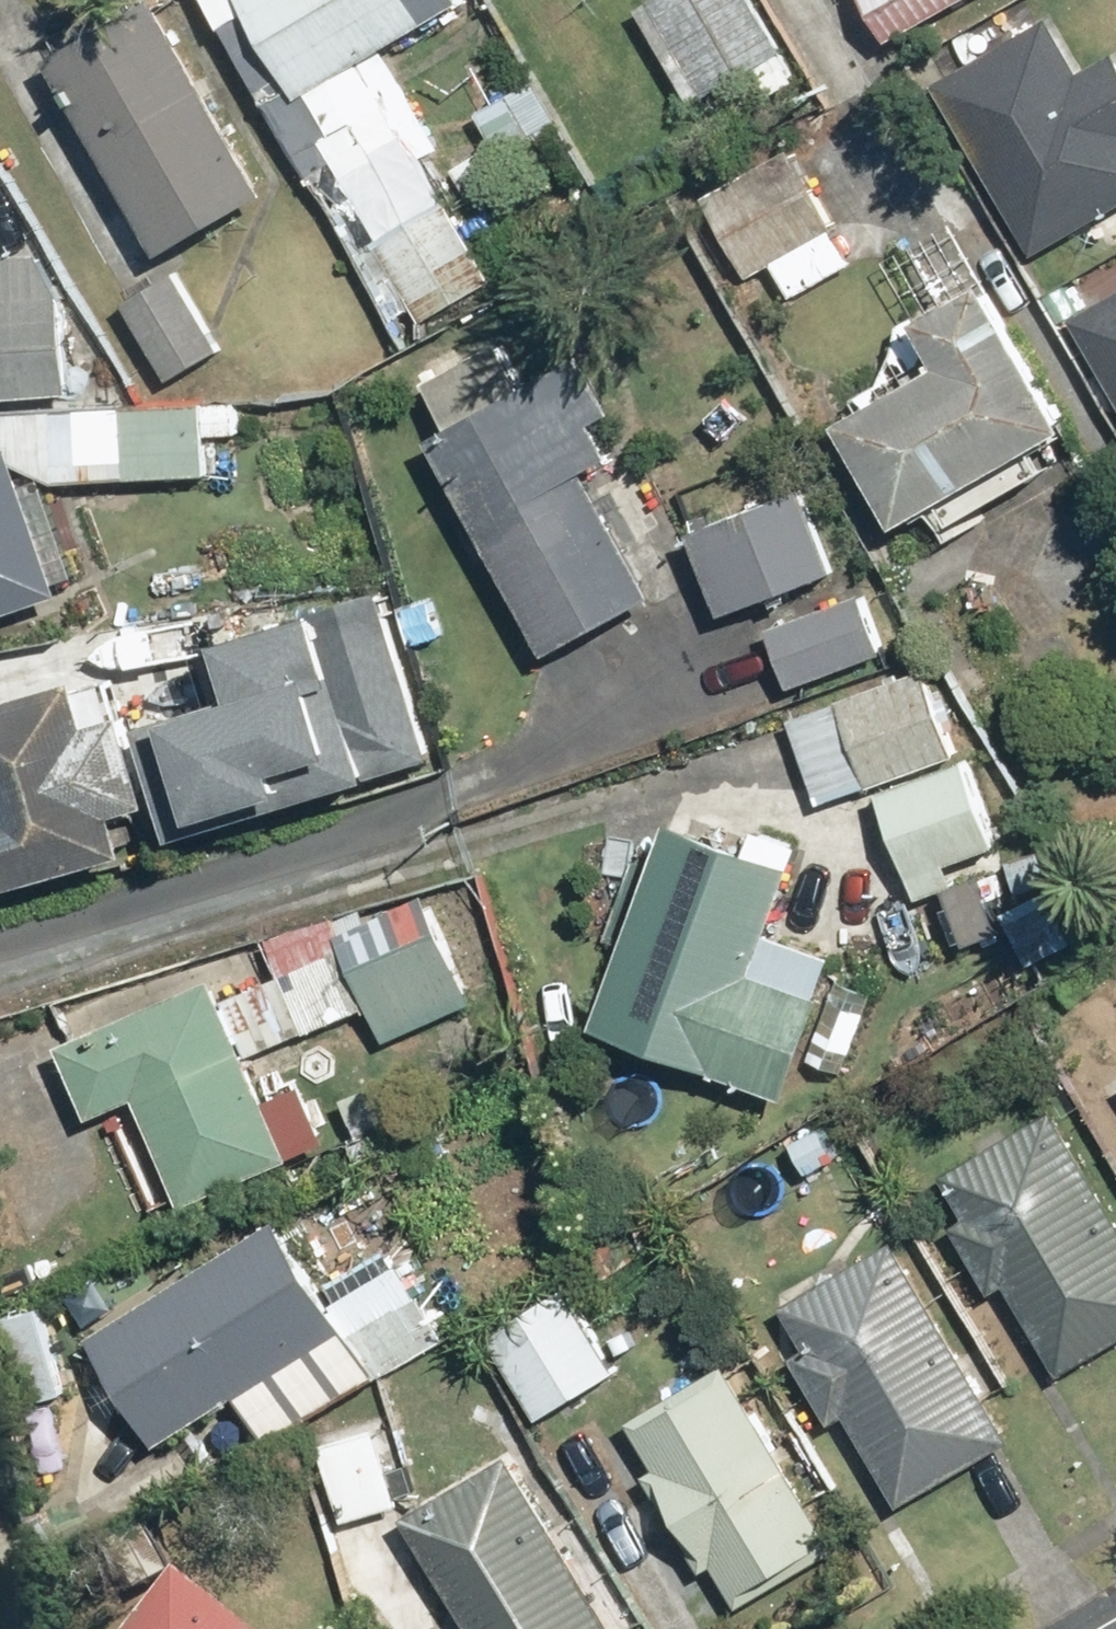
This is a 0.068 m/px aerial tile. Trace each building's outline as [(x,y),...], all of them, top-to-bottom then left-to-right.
[(122,0),(117,0),(50,39),(60,56),(51,61),(166,258),(275,195),(160,0),(159,0),(131,16),(122,0)] [(305,99),(471,2),(469,0),(246,0),(305,99)] [(761,0),(657,0),(640,10),(693,103),(708,94),(711,98),(761,69),(777,96),(806,79),(761,0)] [(895,43),(970,0),(870,0),(895,43)] [(1038,257),(1115,212),(1115,56),(1085,73),(1055,20),(940,85),(1038,257)] [(792,150),(707,198),(752,279),(776,265),(795,300),(857,265),(792,150)] [(452,201),(380,244),(425,320),(497,278),(452,201)] [(75,396),(68,292),(44,253),(0,257),(0,401),(75,396)] [(227,351),(181,273),(127,304),(173,382),(227,351)] [(848,424),(908,528),(1080,429),(995,283),(928,322),(952,364),(848,424)] [(1076,319),(1115,387),(1115,296),(1076,319)] [(455,430),(434,442),(550,657),(660,598),(591,472),(620,457),(601,423),(622,412),(592,357),(530,390),(504,342),(429,382),(455,430)] [(208,401),(3,413),(6,449),(0,451),(0,620),(68,596),(63,583),(82,578),(48,480),(57,485),(213,477),(208,401)] [(693,522),(727,616),(844,574),(813,491),(713,527),(709,516),(693,522)] [(155,705),(183,815),(438,751),(396,584),(236,624),(250,681),(155,705)] [(772,629),(794,689),(888,655),(866,595),(772,629)] [(791,719),(822,806),(961,758),(952,734),(962,730),(948,688),(937,692),(930,670),(791,719)] [(142,856),(131,818),(167,808),(134,697),(93,709),(85,682),(0,706),(0,801),(1,805),(0,806),(0,897),(142,856)] [(971,761),(882,793),(921,899),(959,885),(953,867),(1003,849),(971,761)] [(674,824),(598,1028),(791,1099),(841,964),(773,939),(807,849),(759,832),(751,853),(674,824)] [(1045,850),(1011,858),(1021,895),(1054,886),(1045,850)] [(1050,891),(1006,914),(1033,967),(1078,944),(1050,891)] [(218,980),(63,1046),(95,1120),(115,1112),(157,1210),(184,1199),(189,1209),(299,1162),(254,1059),(373,1008),(385,1036),(473,999),(431,899),(373,924),(370,915),(342,927),(350,946),(226,998),(218,980)] [(380,1087),(347,1101),(361,1136),(395,1122),(380,1087)] [(1058,1113),(946,1179),(969,1218),(955,1226),(996,1297),(1010,1288),(1063,1377),(1115,1346),(1115,1211),(1058,1113)] [(285,1220),(94,1338),(162,1448),(242,1399),(272,1447),(452,1336),(416,1280),(349,1322),(285,1220)] [(1014,1444),(897,1243),(787,1307),(811,1349),(795,1359),(834,1427),(850,1418),(902,1508),(1014,1444)] [(572,1288),(490,1336),(540,1422),(622,1374),(572,1288)] [(841,1551),(730,1366),(630,1425),(657,1470),(648,1475),(707,1574),(718,1568),(743,1609),(841,1551)] [(420,1501),(392,1415),(306,1443),(334,1529),(420,1501)] [(514,1457),(408,1520),(473,1628),(616,1628),(514,1457)] [(183,1568),(134,1628),(259,1628),(183,1568)]
